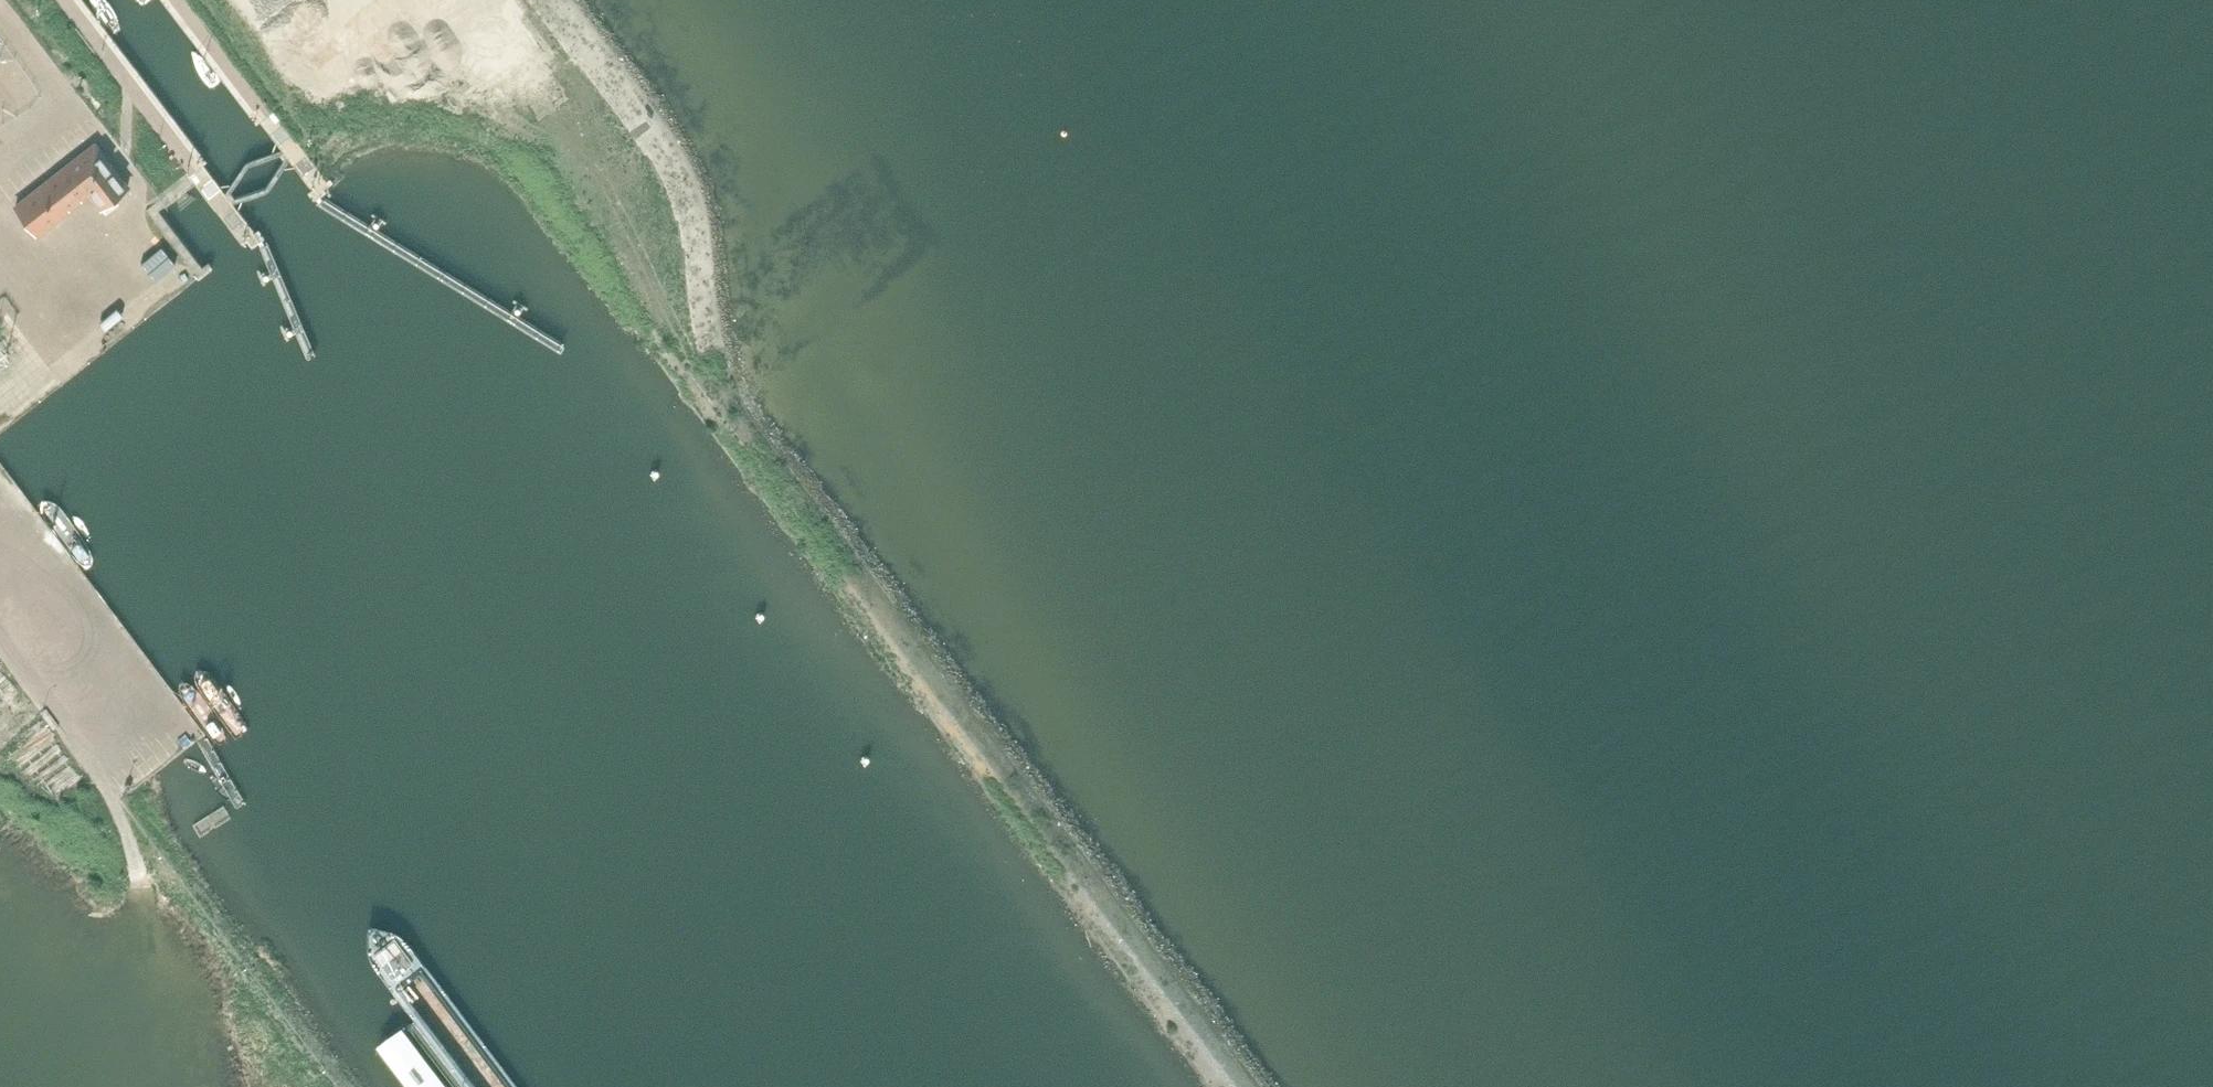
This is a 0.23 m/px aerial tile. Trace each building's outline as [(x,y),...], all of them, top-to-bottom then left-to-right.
[(96,141),(14,206),(38,236),(89,196),(101,211),(132,187),(96,141)] [(0,546),(0,563),(11,583),(42,566),(23,533),(0,546)] [(13,584),(0,567),(0,593),(13,584)] [(410,1032),(383,1053),(409,1086),(452,1086),(410,1032)]
